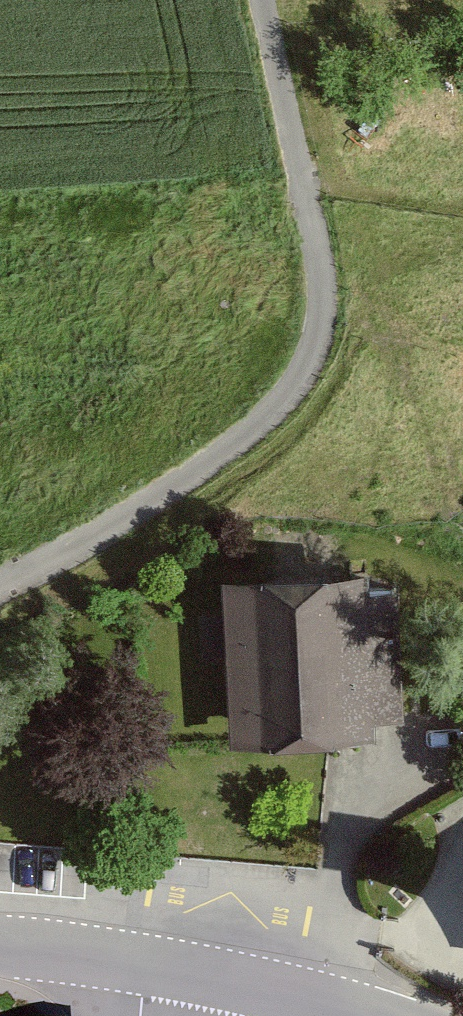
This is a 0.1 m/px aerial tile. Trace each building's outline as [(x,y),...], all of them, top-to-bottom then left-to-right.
[(371,573),(222,583),(234,757),(383,747),(381,725),(410,723),(401,590),(372,592),(371,573)]
